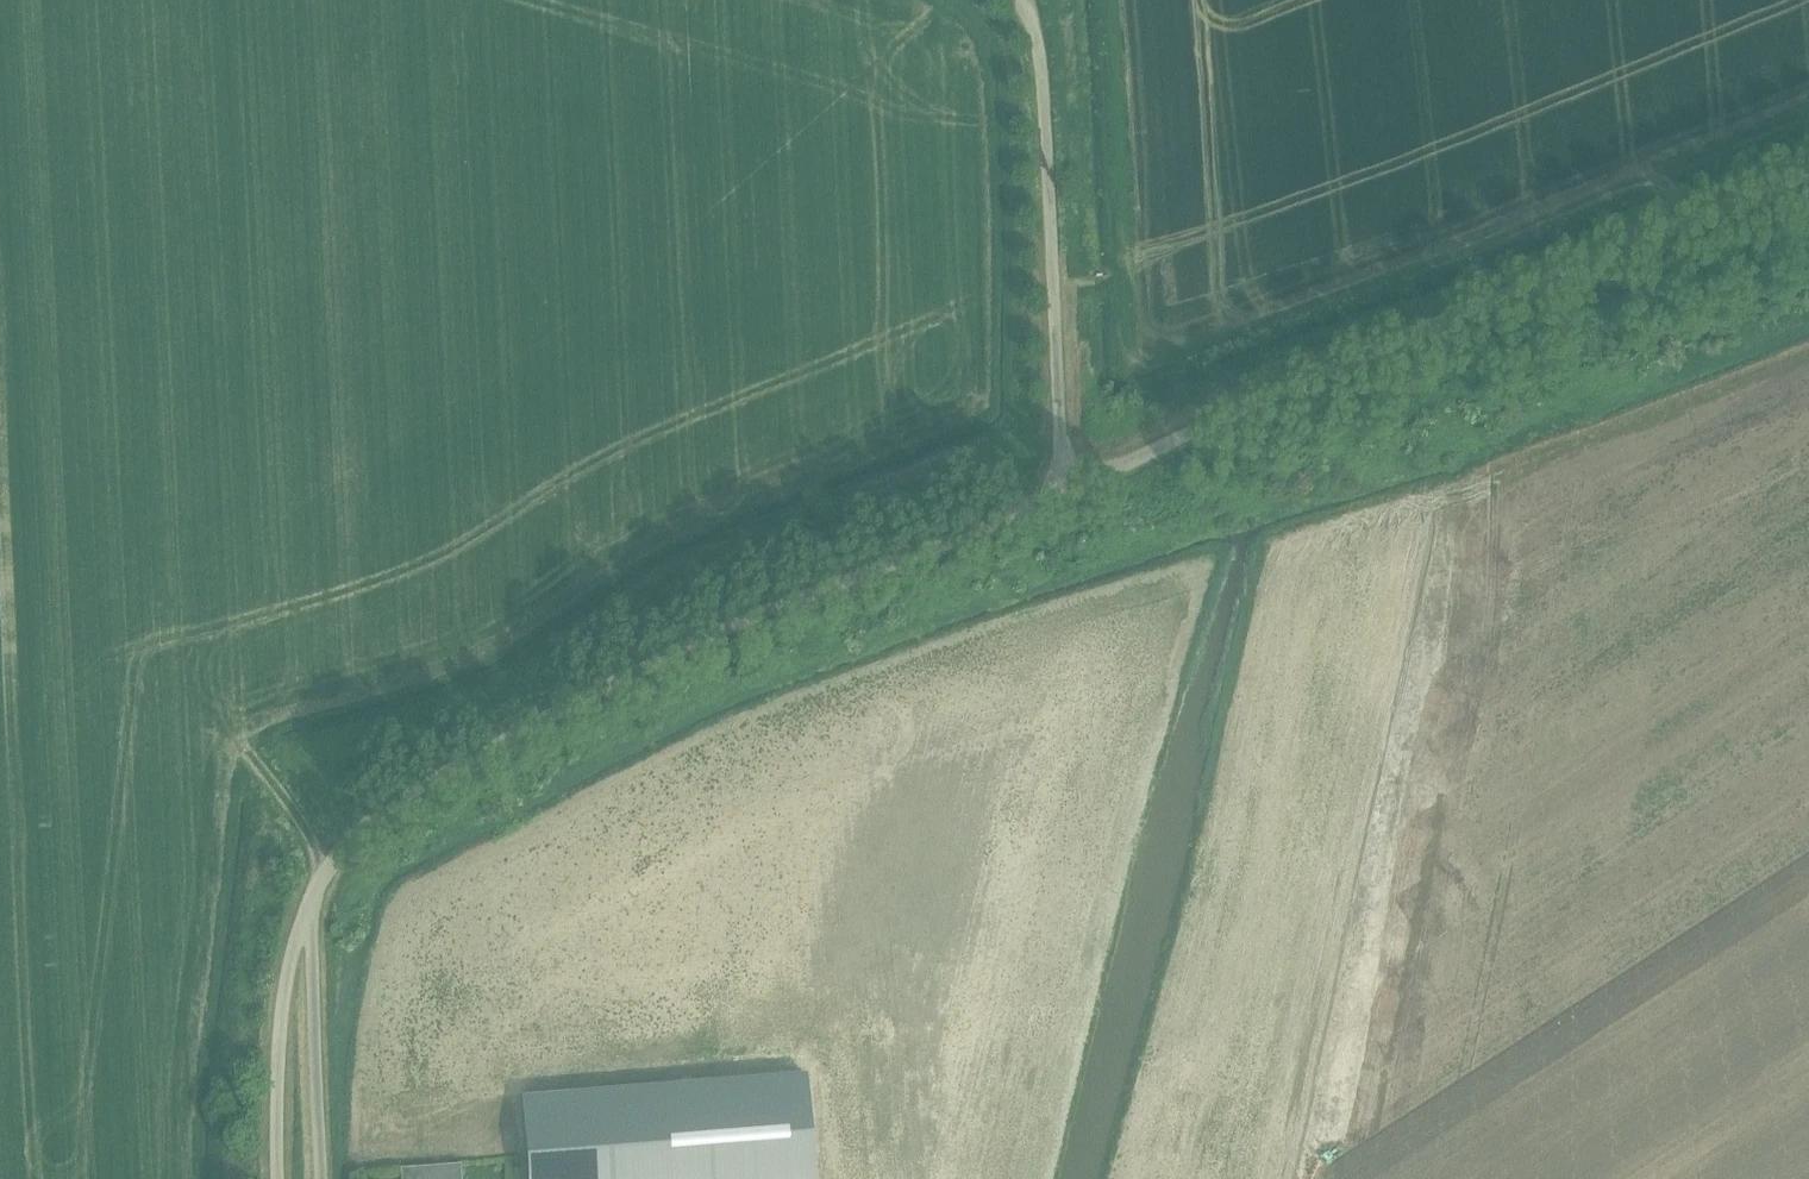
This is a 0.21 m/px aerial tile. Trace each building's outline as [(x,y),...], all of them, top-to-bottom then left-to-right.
[(526,1178),(814,1178),(806,1076),(521,1098),(526,1178)] [(400,1178),(429,1178),(429,1167),(399,1168),(400,1178)]
